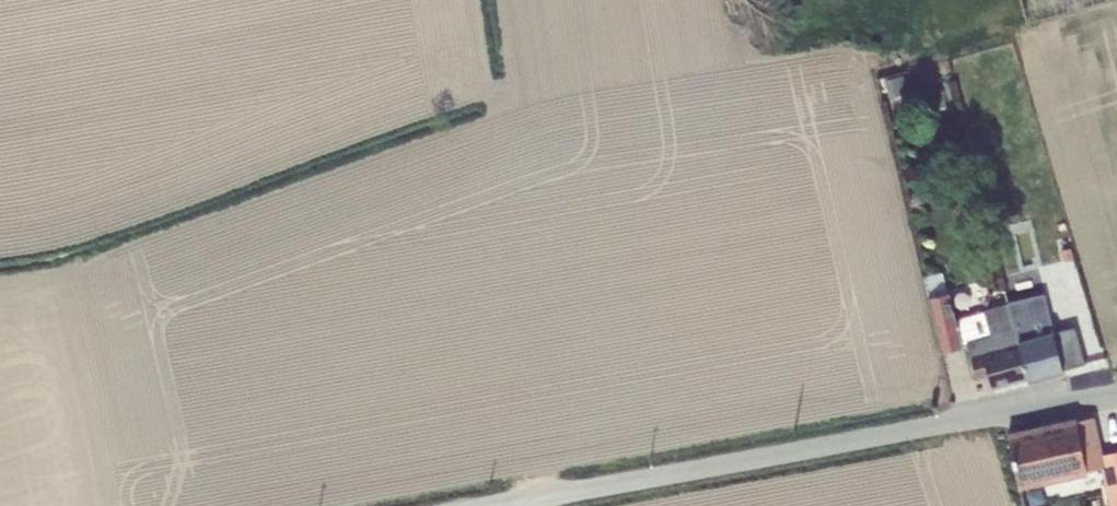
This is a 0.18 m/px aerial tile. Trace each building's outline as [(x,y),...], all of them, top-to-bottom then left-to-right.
[(904,74),(878,81),(880,91),(888,89),(890,98),(909,92),(904,74)] [(942,272),(923,276),(940,353),(963,348),(963,347),(967,346),(976,378),(987,375),(991,389),(1028,379),(1009,304),(983,309),(983,311),(956,319),(950,291),(946,292),(942,272)] [(1009,304),(1028,379),(1063,369),(1054,332),(1044,294),(1009,304)] [(1075,326),(1054,332),(1063,369),(1084,363),(1075,326)] [(1100,454),(1092,418),(1008,436),(1019,486),(1103,466),(1112,505),(1116,505),(1116,450),(1100,454)]
